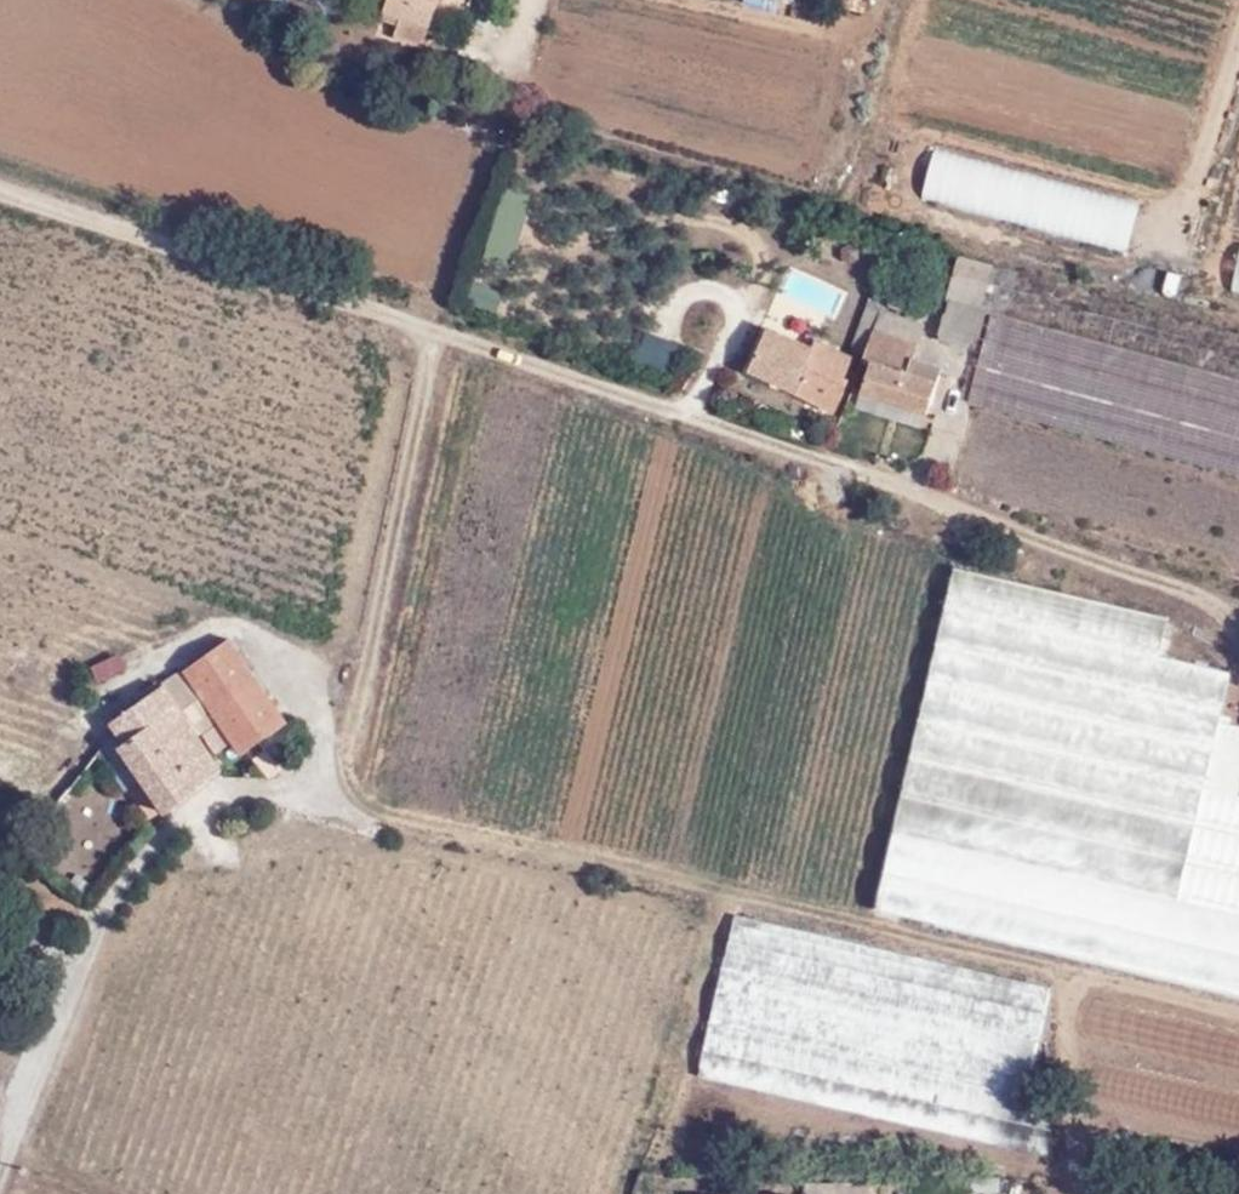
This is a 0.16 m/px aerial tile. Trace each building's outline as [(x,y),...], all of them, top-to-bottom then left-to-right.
[(374,37),(424,49),(439,0),(386,0),(374,37)] [(868,0),(842,0),(841,6),(865,13),(868,0)] [(1142,201),(935,148),(921,200),(1128,253),(1142,201)] [(1228,295),(1238,297),(1238,244),(1228,295)] [(979,306),(990,262),(956,252),(944,296),(946,296),(979,306)] [(1064,282),(990,262),(979,306),(991,309),(981,348),(969,398),(1238,474),(1238,332),(1064,282)] [(936,334),(981,348),(991,309),(979,306),(946,296),(936,334)] [(884,303),(869,298),(852,350),(865,362),(869,366),(855,408),(924,430),(944,369),(914,358),(927,323),(881,310),(884,303)] [(843,371),(852,355),(810,335),(807,339),(768,323),(749,370),(830,405),(847,378),(843,371)] [(1167,622),(953,573),(876,909),(1238,995),(1238,796),(1235,795),(1238,779),(1238,728),(1219,724),(1230,675),(1159,658),(1167,622)] [(116,717),(112,720),(123,739),(119,742),(163,809),(222,767),(197,730),(217,716),(241,750),(289,718),(231,636),(116,717)] [(1043,987),(737,919),(701,1073),(1006,1144),(1043,987)] [(870,1182),(805,1183),(805,1193),(870,1193),(870,1182)]
